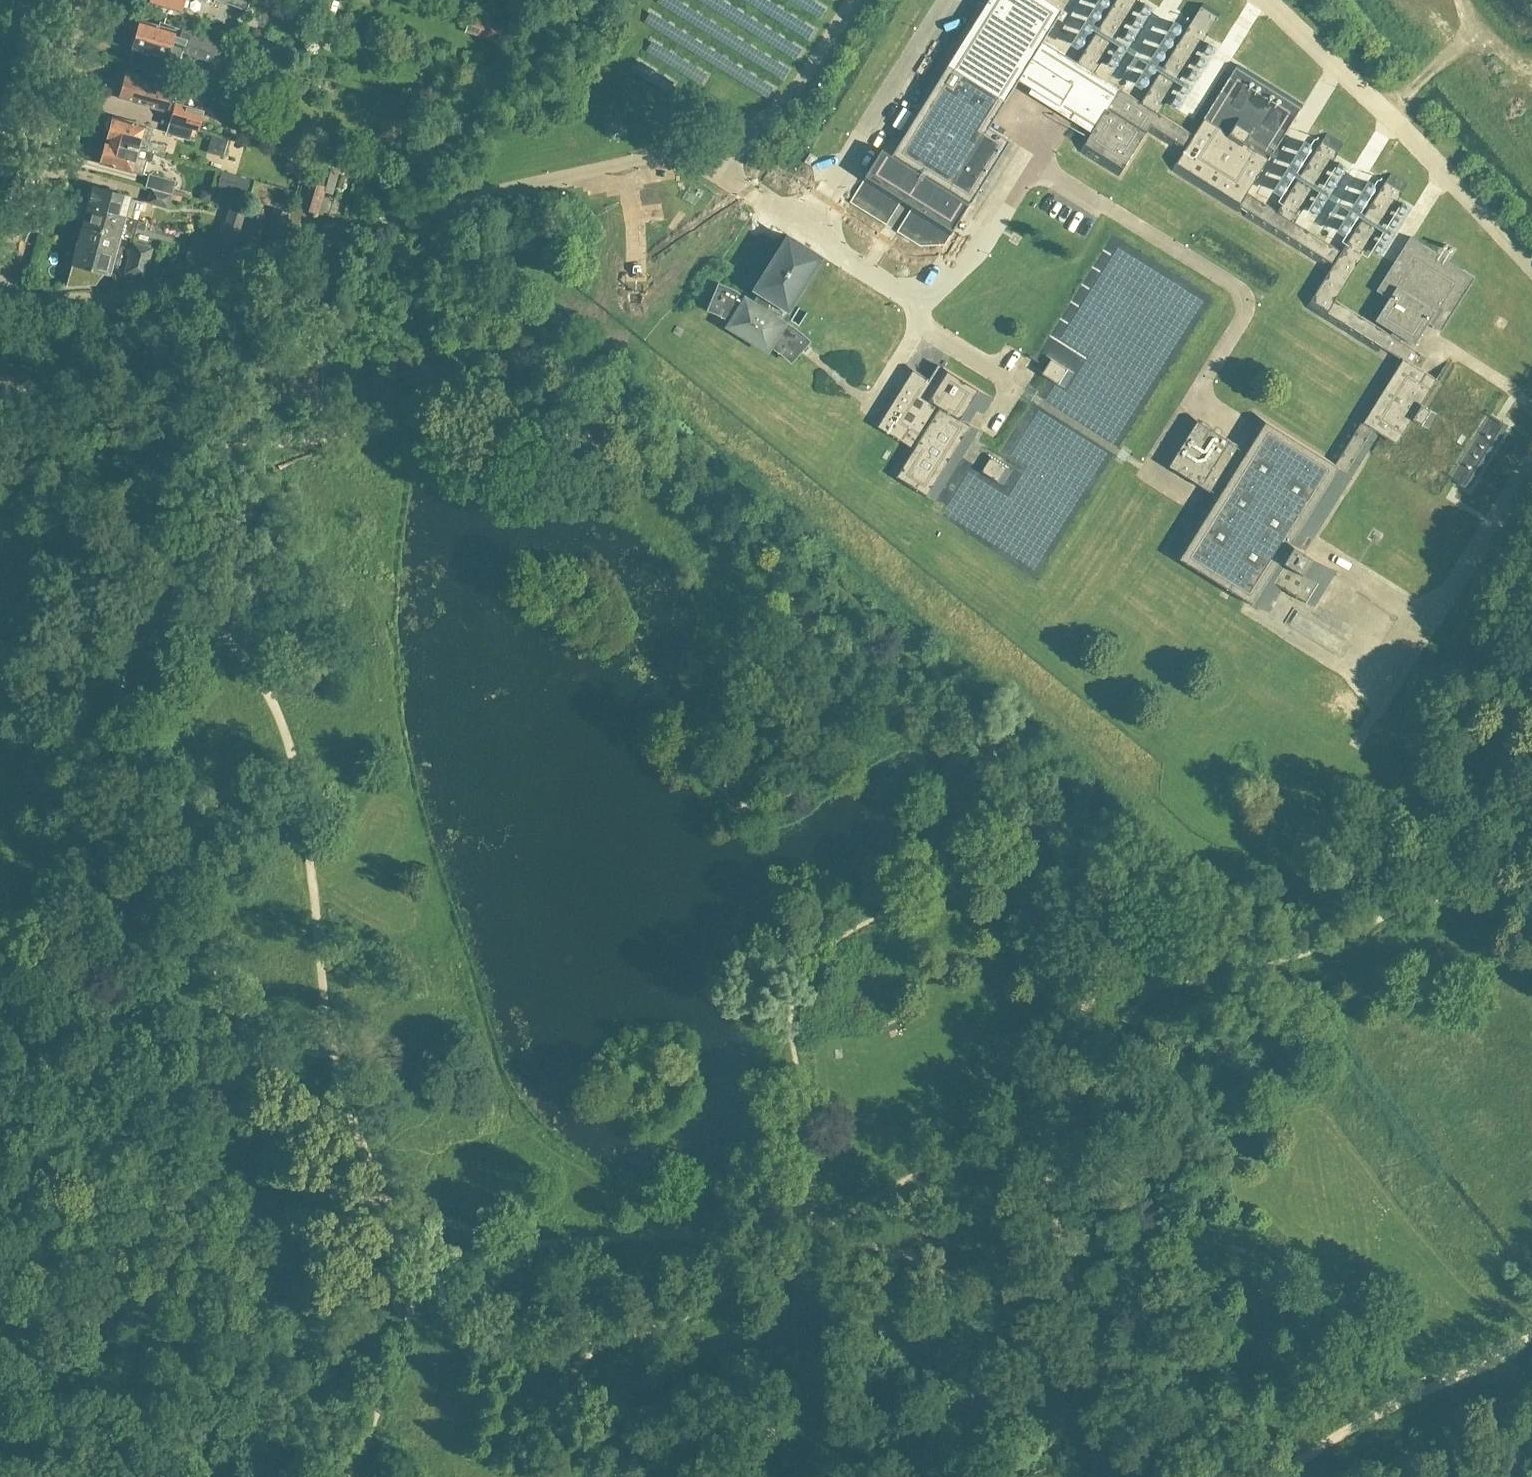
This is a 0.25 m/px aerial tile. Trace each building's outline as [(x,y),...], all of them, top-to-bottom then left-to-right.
[(147,3),(186,13),(189,0),(148,0),(147,3)] [(246,9),(250,0),(221,0),(246,9)] [(319,14),(331,17),(335,2),(326,0),(323,0),(319,14)] [(900,166),(979,208),(1012,146),(993,136),(1018,90),(1096,132),(1083,157),(1120,177),(1144,133),(1186,155),(1195,137),(1096,84),(1141,0),(1120,0),(1083,69),(1047,50),(1066,14),(1040,0),(990,0),(900,166)] [(465,31),(505,45),(512,27),(471,13),(465,31)] [(220,42),(189,31),(165,22),(163,26),(141,19),(139,24),(137,23),(134,33),(136,34),(133,47),(179,60),(182,51),(188,54),(192,60),(199,58),(212,62),(220,42)] [(345,38),(373,48),(376,38),(348,28),(345,38)] [(1161,118),(1209,37),(1193,28),(1144,109),(1161,118)] [(187,92),(157,83),(157,82),(138,76),(139,74),(125,70),(125,72),(122,74),(120,80),(121,83),(117,97),(169,111),(170,107),(174,108),(171,120),(200,129),(205,110),(183,103),(187,92)] [(1233,74),(1175,178),(1334,266),(1341,254),(1297,230),(1338,155),(1322,146),(1282,218),(1248,199),(1270,161),(1268,159),(1296,109),(1233,74)] [(105,137),(109,138),(155,150),(154,152),(164,154),(166,145),(150,141),(154,127),(146,125),(147,124),(111,114),(110,118),(108,119),(106,126),(108,127),(105,137)] [(194,136),(196,128),(169,120),(166,132),(190,140),(191,135),(194,136)] [(210,136),(208,158),(232,160),(234,138),(210,136)] [(155,150),(109,138),(108,142),(104,141),(102,150),(100,151),(98,157),(99,159),(98,163),(133,173),(133,172),(143,174),(147,160),(151,162),(154,152),(155,150)] [(325,214),(331,198),(324,195),(325,191),(332,193),(339,170),(316,163),(314,168),(309,167),(305,180),(303,179),(295,205),(325,214)] [(246,194),(251,179),(223,170),(219,185),(246,194)] [(150,171),(146,184),(191,196),(191,195),(173,189),(176,179),(150,171)] [(144,201),(129,197),(130,193),(94,183),(92,188),(89,189),(88,194),(90,198),(89,203),(134,216),(138,217),(138,216),(134,215),(136,209),(142,210),(144,201)] [(191,197),(191,196),(146,184),(146,186),(151,187),(147,202),(168,208),(172,192),(191,197)] [(1383,185),(1312,313),(1389,355),(1390,354),(1407,363),(1414,351),(1337,308),(1400,194),(1383,185)] [(200,197),(199,201),(208,204),(210,195),(206,194),(200,197)] [(133,236),(135,227),(144,230),(146,222),(133,218),(134,216),(89,203),(83,223),(119,232),(133,236)] [(235,240),(244,211),(230,207),(221,236),(235,240)] [(284,236),(292,212),(275,207),(268,231),(284,236)] [(257,246),(265,217),(247,213),(240,242),(257,246)] [(118,238),(119,232),(83,223),(78,243),(120,253),(122,244),(116,242),(118,238)] [(778,317),(786,305),(790,307),(791,306),(822,257),(822,256),(823,255),(791,235),(790,237),(759,286),(759,288),(763,290),(755,302),(751,299),(739,292),(732,288),(724,285),(721,283),(710,308),(715,310),(720,312),(723,313),(733,320),(730,325),(769,349),(772,344),(778,348),(784,352),(787,355),(792,360),(810,340),(802,332),(797,329),(789,323),(778,317)] [(214,242),(193,236),(184,266),(209,260),(214,242)] [(133,241),(129,254),(149,259),(152,247),(133,241)] [(1441,331),(1472,278),(1408,241),(1378,294),(1389,301),(1375,324),(1417,348),(1430,325),(1441,331)] [(117,262),(120,253),(78,243),(69,273),(84,277),(87,265),(108,271),(110,264),(116,265),(117,262)] [(125,270),(144,276),(149,259),(129,254),(125,270)] [(1074,372),(1046,354),(1046,355),(1052,359),(1044,372),(1033,365),(1033,366),(1065,386),(1074,372)] [(935,500),(980,429),(962,417),(970,405),(984,413),(994,397),(944,366),(934,381),(906,363),(902,369),(909,373),(878,422),(872,418),(870,420),(907,443),(889,471),(935,500)] [(1396,446),(1411,420),(1425,428),(1431,417),(1420,411),(1436,382),(1402,363),(1365,428),(1396,446)] [(1490,412),(1450,476),(1468,487),(1508,423),(1490,412)] [(1227,484),(1184,571),(1266,611),(1268,609),(1279,588),(1315,605),(1332,570),(1290,550),(1275,581),(1262,574),(1281,536),(1296,544),(1302,533),(1335,504),(1370,433),(1368,430),(1359,426),(1353,439),(1340,450),(1333,463),(1264,429),(1238,482),(1230,474),(1242,450),(1196,428),(1191,432),(1176,424),(1156,465),(1215,494),(1227,484)] [(1013,469),(986,452),(985,453),(991,457),(983,470),(977,466),(976,467),(1004,484),(1013,469)]
